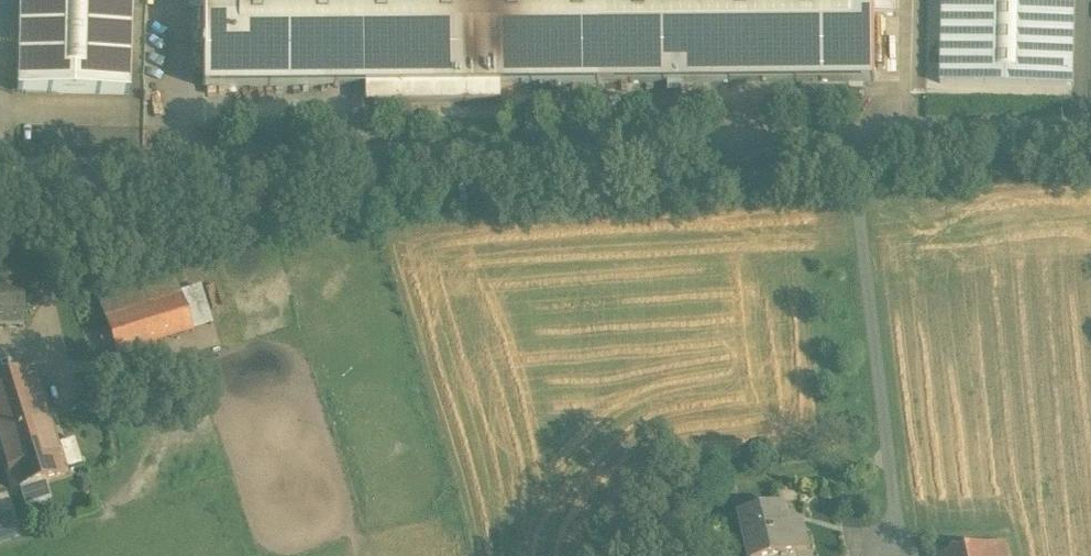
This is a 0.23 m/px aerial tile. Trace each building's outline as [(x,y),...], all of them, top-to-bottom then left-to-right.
[(17,91),(128,94),(130,0),(19,0),(17,91)] [(202,87),(875,81),(875,15),(875,0),(201,0),(202,87)] [(875,15),(897,15),(897,0),(875,0),(875,15)] [(940,83),(1073,86),(1075,0),(942,0),(940,83)] [(0,273),(0,327),(23,327),(24,274),(0,273)] [(179,290),(103,314),(111,338),(187,314),(179,290)] [(0,381),(0,450),(12,489),(64,472),(31,371),(0,381)] [(740,515),(749,555),(779,555),(807,550),(800,521),(785,524),(781,506),(740,515)] [(940,555),(1007,555),(1004,542),(940,555)]
